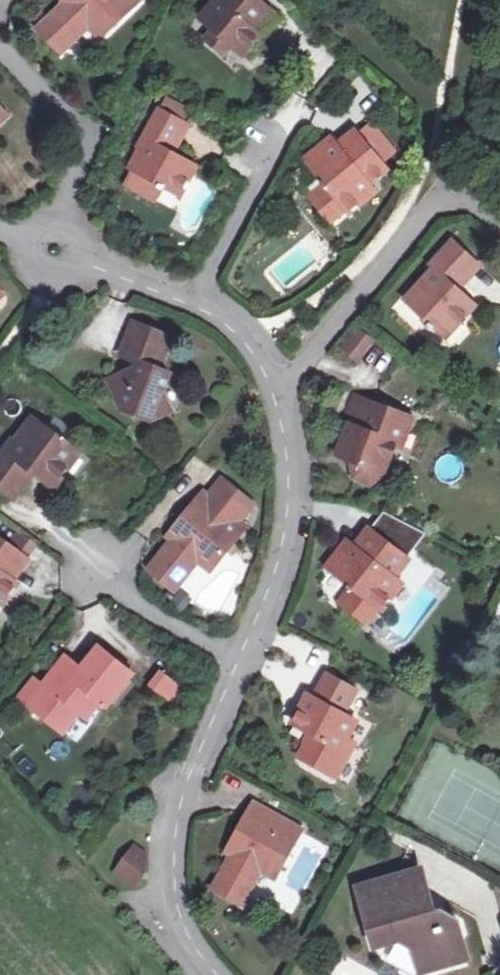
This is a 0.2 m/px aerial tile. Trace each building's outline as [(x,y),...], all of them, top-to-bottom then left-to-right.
[(68,0),(63,5),(35,33),(57,54),(84,28),(89,22),(102,35),(138,0),(67,0),(68,0)] [(219,53),(226,45),(233,51),(241,58),(259,37),(254,33),(270,14),(255,0),(210,0),(215,4),(199,22),(211,33),(204,41),(219,53)] [(89,22),(84,28),(96,40),(102,35),(89,22)] [(226,45),(219,53),(226,59),(233,51),(226,45)] [(185,110),(168,102),(162,113),(179,122),(185,110)] [(196,168),(175,156),(169,152),(184,124),(179,122),(162,113),(158,111),(142,140),(147,143),(141,155),(131,172),(133,172),(128,181),(132,187),(154,199),(160,187),(179,198),(196,168)] [(169,152),(175,156),(190,128),(184,124),(169,152)] [(356,133),(344,143),(348,148),(342,153),(337,148),(333,142),(304,164),(322,185),(307,197),(330,223),(345,212),(347,214),(374,192),(367,185),(385,170),(360,140),(356,133)] [(147,143),(142,140),(135,151),(141,155),(147,143)] [(348,148),(344,143),(337,148),(342,153),(348,148)] [(453,288),(474,264),(451,242),(429,267),(433,271),(425,281),(404,304),(429,327),(428,328),(433,333),(434,331),(444,339),(473,307),(459,293),(453,288)] [(453,288),(459,293),(480,270),(474,264),(453,288)] [(433,271),(429,267),(420,277),(425,281),(433,271)] [(158,358),(165,339),(133,325),(120,359),(139,366),(138,371),(108,385),(121,414),(126,410),(146,418),(148,425),(170,415),(160,394),(167,378),(161,376),(166,361),(158,358)] [(367,339),(354,328),(340,346),(353,357),(367,339)] [(158,358),(166,361),(174,342),(165,339),(158,358)] [(344,425),(334,449),(342,453),(339,460),(345,462),(347,482),(368,490),(386,480),(399,450),(409,425),(371,408),(350,399),(339,423),(344,425)] [(126,410),(121,414),(121,415),(147,425),(148,425),(146,418),(126,410)] [(6,452),(0,460),(0,490),(12,499),(32,472),(39,477),(53,488),(79,455),(38,424),(21,446),(12,456),(6,452)] [(417,429),(409,425),(399,450),(406,453),(417,429)] [(12,456),(21,446),(14,441),(6,452),(12,456)] [(342,453),(334,449),(331,456),(339,460),(342,453)] [(32,472),(12,499),(17,503),(39,477),(32,472)] [(201,495),(171,533),(177,538),(172,544),(148,574),(174,595),(199,565),(203,559),(215,568),(245,530),(201,495)] [(177,538),(171,533),(166,539),(172,544),(177,538)] [(370,533),(361,546),(366,551),(361,556),(356,551),(348,544),(326,572),(349,591),(338,605),(365,626),(377,610),(381,613),(401,587),(394,581),(407,563),(370,533)] [(28,535),(16,551),(29,561),(41,545),(28,535)] [(3,606),(19,584),(14,581),(29,561),(0,539),(0,604),(3,606)] [(366,551),(361,546),(356,551),(361,556),(366,551)] [(203,559),(199,565),(210,574),(215,568),(203,559)] [(20,701),(46,722),(51,716),(67,729),(79,713),(86,718),(99,702),(106,706),(132,674),(98,649),(81,671),(74,680),(59,669),(43,689),(34,682),(20,701)] [(74,680),(81,671),(67,660),(59,669),(74,680)] [(167,697),(177,681),(160,670),(149,686),(167,697)] [(291,727),(305,736),(310,739),(298,761),(332,779),(346,753),(339,749),(345,738),(354,721),(344,715),(357,691),(325,673),(313,697),(308,694),(291,727)] [(51,716),(46,722),(63,734),(67,729),(51,716)] [(310,739),(305,736),(293,758),(298,761),(310,739)] [(339,749),(346,753),(352,743),(345,738),(339,749)] [(255,806),(231,850),(237,853),(233,861),(215,893),(241,906),(259,875),(263,868),(278,875),(302,832),(255,806)] [(130,891),(139,881),(142,857),(132,849),(112,876),(130,891)] [(237,853),(231,850),(227,857),(233,861),(237,853)] [(263,868),(259,875),(274,883),(278,875),(263,868)] [(420,872),(387,881),(365,913),(375,950),(400,943),(413,952),(426,961),(430,972),(459,963),(455,947),(461,938),(458,925),(430,907),(420,872)] [(365,913),(387,881),(359,890),(365,913)] [(413,952),(419,974),(420,974),(430,972),(426,961),(413,952)]
